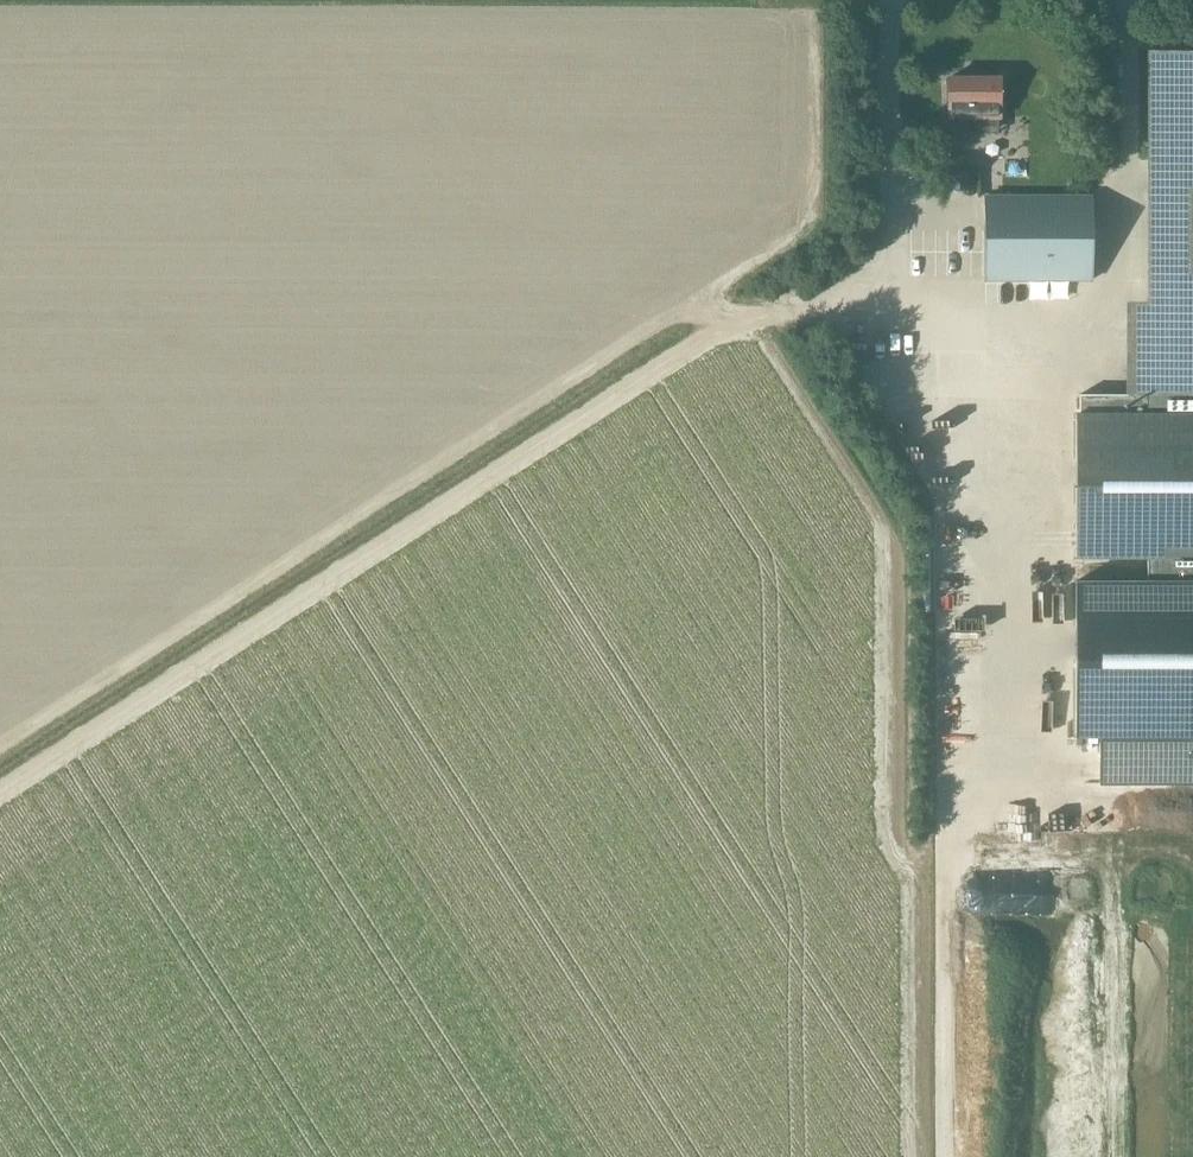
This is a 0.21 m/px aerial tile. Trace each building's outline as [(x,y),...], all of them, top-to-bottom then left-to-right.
[(1148,49),(1148,302),(1127,302),(1127,393),(1147,393),(1192,393),(1192,48),(1148,49)] [(999,117),(1000,77),(947,77),(947,117),(950,117),(950,133),(967,133),(967,117),(999,117)] [(1091,279),(1091,195),(986,195),(986,279),(1091,279)] [(1147,393),(1147,413),(1079,413),(1075,413),(1075,556),(1146,556),(1192,556),(1192,393),(1147,393)] [(1079,394),(1079,413),(1147,413),(1147,393),(1127,393),(1127,394),(1079,394)] [(1146,556),(1146,580),(1075,580),(1075,734),(1192,735),(1192,556),(1146,556)]
